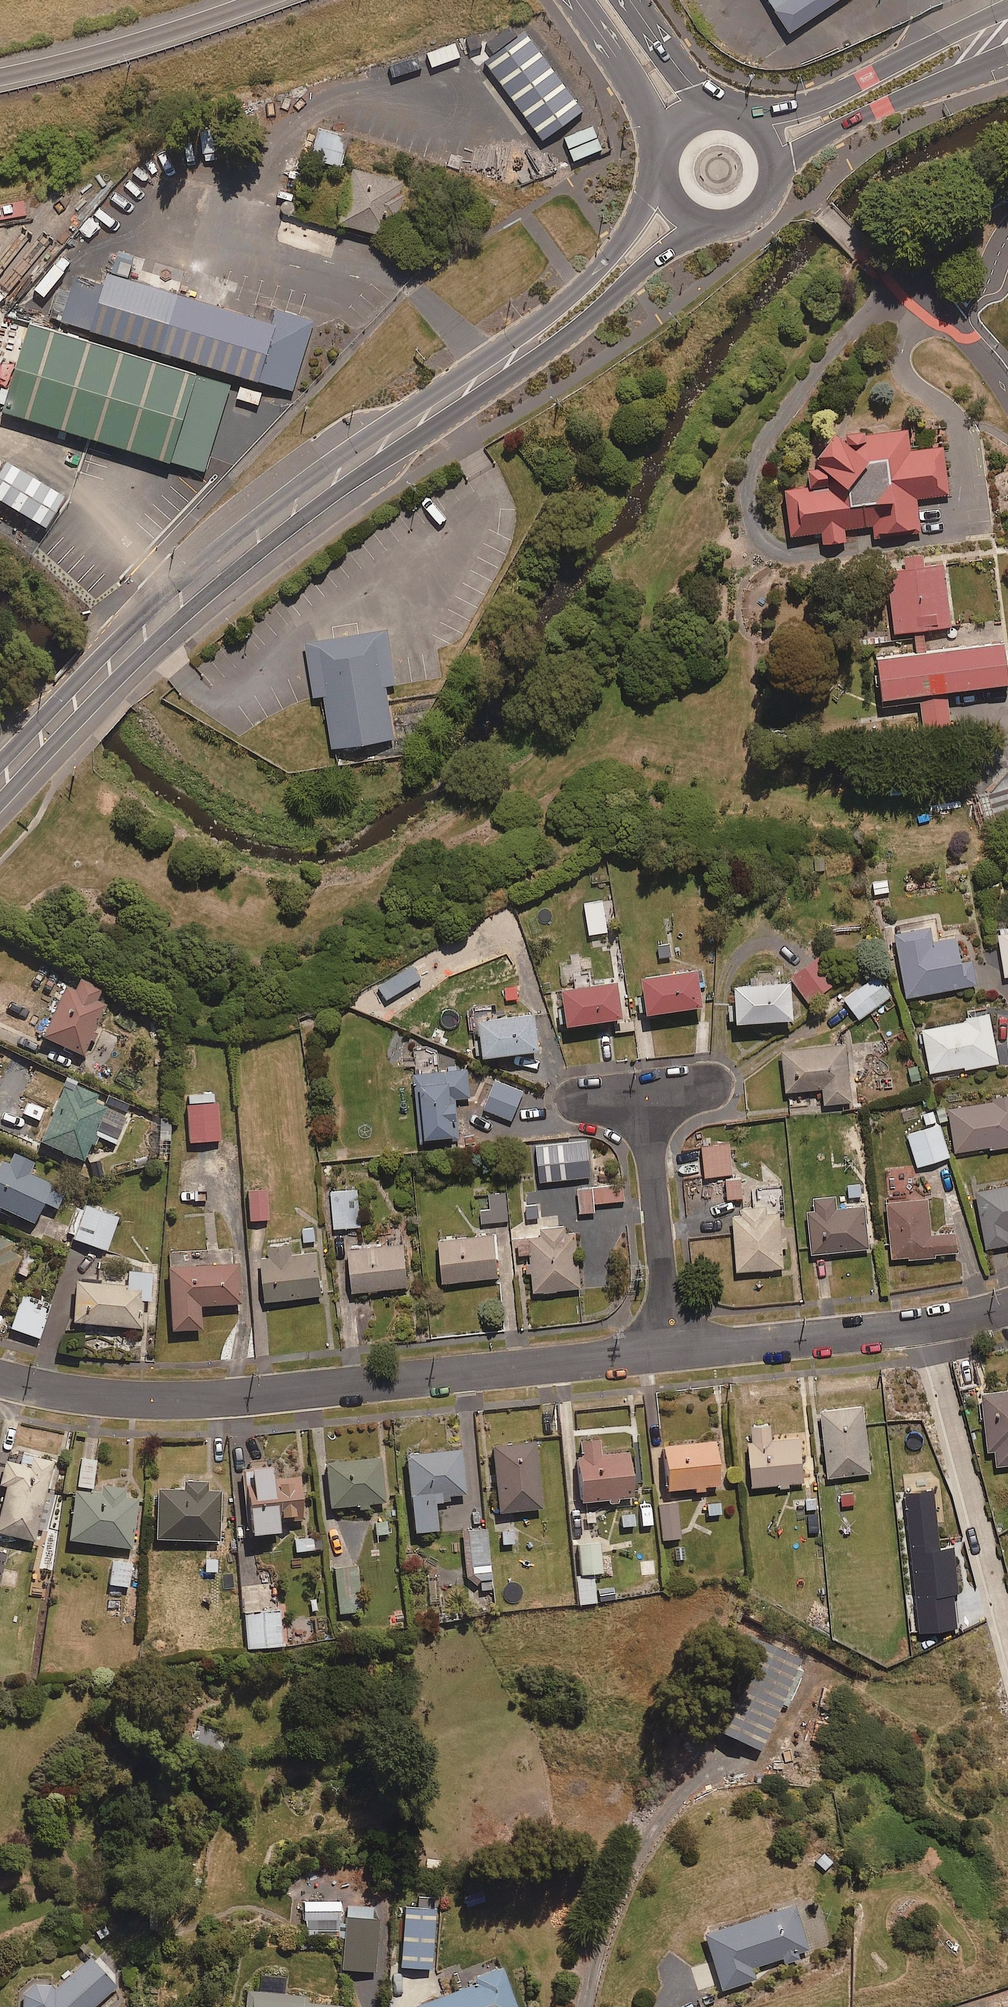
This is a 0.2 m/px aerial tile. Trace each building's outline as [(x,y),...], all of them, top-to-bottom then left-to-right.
[(787,32),(835,0),(766,0),(787,32)] [(511,26),(490,42),(498,53),(486,62),(546,143),(585,114),(526,33),(520,37),(511,26)] [(484,49),(480,30),(465,33),(469,52),(484,49)] [(576,163),(604,152),(594,129),(566,140),(576,163)] [(344,166),(350,138),(320,132),(314,159),(344,166)] [(407,199),(401,197),(405,184),(356,171),(340,227),(396,242),(407,199)] [(135,262),(117,256),(111,278),(107,277),(101,295),(75,287),(63,325),(259,386),(293,397),(315,325),(282,314),(277,330),(128,284),(135,262)] [(207,474),(233,388),(33,330),(8,416),(207,474)] [(922,424),(827,434),(832,483),(801,486),(805,525),(835,522),(837,538),(932,529),(929,493),(958,490),(953,439),(924,441),(922,424)] [(6,459),(0,468),(0,498),(47,526),(66,495),(6,459)] [(949,560),(890,566),(896,626),(955,620),(949,560)] [(386,681),(395,680),(388,627),(306,639),(312,676),(314,695),(325,694),(332,742),(394,734),(386,681)] [(881,650),(885,690),(1007,678),(1007,659),(1006,638),(881,650)] [(888,892),(886,878),(869,880),(871,894),(888,892)] [(953,935),(930,939),(927,924),(892,931),(904,995),(974,982),(970,957),(958,960),(953,935)] [(618,942),(614,925),(598,928),(602,946),(618,942)] [(995,932),(1001,975),(1007,973),(1007,930),(995,932)] [(816,953),(787,975),(799,990),(805,985),(814,996),(837,979),(816,953)] [(640,1007),(704,998),(698,959),(643,967),(646,990),(638,991),(640,1007)] [(618,972),(563,979),(566,1003),(557,1004),(559,1016),(623,1008),(618,972)] [(92,1041),(98,1030),(93,1027),(106,1001),(95,996),(99,987),(71,973),(41,1033),(80,1052),(88,1038),(92,1041)] [(856,1017),(889,994),(875,973),(842,997),(856,1017)] [(730,1016),(787,1012),(784,975),(727,979),(730,1016)] [(539,1041),(536,1003),(480,1009),(484,1046),(539,1041)] [(963,1067),(996,1061),(987,1010),(964,1014),(964,1018),(919,1027),(927,1070),(962,1064),(963,1067)] [(635,1030),(634,1018),(613,1020),(615,1032),(635,1030)] [(822,1101),(848,1099),(843,1041),(779,1047),(783,1088),(820,1085),(822,1101)] [(404,1045),(405,1068),(416,1068),(419,1139),(435,1138),(435,1128),(457,1128),(455,1094),(470,1093),(468,1066),(442,1067),(441,1044),(404,1045)] [(119,1145),(133,1116),(107,1104),(94,1098),(97,1091),(66,1076),(37,1137),(82,1158),(94,1133),(119,1145)] [(511,1117),(522,1089),(495,1078),(484,1106),(511,1117)] [(217,1101),(212,1101),(212,1092),(187,1093),(188,1139),(218,1139),(217,1101)] [(989,1095),(989,1099),(946,1106),(953,1149),(987,1144),(988,1147),(1007,1144),(1007,1092),(989,1095)] [(915,1164),(947,1154),(932,1107),(918,1111),(923,1125),(905,1131),(915,1164)] [(702,1173),(730,1172),(728,1142),(700,1143),(702,1173)] [(61,1193),(47,1186),(50,1181),(28,1171),(33,1159),(13,1150),(7,1161),(0,1158),(0,1205),(31,1220),(41,1200),(55,1207),(61,1193)] [(740,1195),(738,1175),(723,1176),(725,1197),(740,1195)] [(1007,1229),(1007,1179),(973,1186),(984,1245),(1007,1241),(1006,1229),(1007,1229)] [(593,1184),(579,1184),(579,1209),(598,1209),(597,1199),(624,1199),(624,1181),(596,1182),(596,1184),(593,1184)] [(783,1211),(781,1185),(752,1187),(753,1203),(729,1205),(733,1268),(780,1265),(777,1212),(783,1211)] [(268,1218),(266,1188),(247,1189),(248,1219),(268,1218)] [(361,1224),(359,1188),(331,1188),(333,1225),(361,1224)] [(480,1221),(508,1218),(505,1190),(477,1192),(480,1221)] [(832,1194),(809,1195),(810,1205),(806,1206),(809,1249),(865,1246),(862,1202),(833,1204),(832,1194)] [(905,1257),(932,1255),(932,1249),(955,1247),(954,1230),(928,1232),(925,1196),(883,1199),(887,1253),(904,1251),(905,1257)] [(524,1219),(539,1217),(537,1201),(522,1203),(524,1219)] [(105,1248),(118,1217),(84,1203),(71,1234),(105,1248)] [(534,1288),(581,1284),(575,1220),(516,1225),(519,1250),(530,1249),(534,1288)] [(443,1278),(498,1273),(494,1230),(439,1235),(443,1278)] [(25,1275),(32,1261),(8,1249),(12,1242),(0,1236),(0,1298),(14,1269),(25,1275)] [(317,1249),(291,1251),(289,1238),(265,1240),(266,1253),(262,1253),(266,1297),(321,1292),(317,1249)] [(352,1287),(407,1282),(404,1239),(349,1243),(352,1287)] [(233,1261),(233,1248),(168,1249),(171,1328),(200,1326),(199,1303),(240,1301),(238,1261),(233,1261)] [(148,1298),(151,1270),(127,1268),(126,1283),(75,1278),(71,1319),(140,1325),(142,1297),(148,1298)] [(38,1337),(49,1304),(21,1294),(9,1326),(38,1337)] [(978,1389),(983,1450),(992,1449),(993,1462),(1007,1461),(1007,1386),(978,1389)] [(828,1474),(871,1469),(864,1402),(821,1406),(828,1474)] [(750,1443),(752,1482),(778,1481),(778,1486),(789,1485),(789,1480),(804,1479),(801,1434),(772,1435),(771,1419),(753,1420),(754,1442),(750,1443)] [(607,1502),(618,1502),(617,1497),(631,1495),(628,1451),(598,1454),(597,1435),(576,1436),(581,1499),(607,1497),(607,1502)] [(693,1490),(702,1489),(702,1485),(718,1484),(714,1439),(664,1443),(667,1488),(693,1486),(693,1490)] [(499,1509),(540,1506),(534,1440),(494,1443),(499,1509)] [(92,1487),(98,1444),(82,1443),(77,1485),(92,1487)] [(434,1499),(450,1498),(449,1493),(464,1491),(461,1447),(406,1452),(412,1529),(436,1527),(434,1499)] [(50,1459),(20,1453),(19,1460),(4,1457),(0,1475),(0,1480),(4,1481),(0,1500),(0,1530),(34,1537),(36,1527),(43,1528),(49,1502),(42,1501),(50,1459)] [(336,1514),(352,1513),(352,1510),(370,1508),(369,1502),(384,1501),(380,1455),(325,1460),(329,1505),(335,1505),(336,1514)] [(274,1478),(273,1463),(246,1465),(249,1503),(250,1528),(277,1527),(276,1512),(300,1510),(298,1477),(274,1478)] [(204,1488),(205,1481),(182,1480),(182,1487),(156,1486),(155,1536),(218,1538),(220,1489),(204,1488)] [(127,1487),(100,1484),(99,1492),(74,1489),(68,1538),(130,1546),(137,1497),(126,1495),(127,1487)] [(854,1489),(838,1489),(839,1506),(845,1506),(845,1504),(854,1504),(854,1489)] [(704,1499),(706,1516),(722,1515),(721,1498),(704,1499)] [(680,1537),(676,1502),(658,1504),(662,1539),(680,1537)] [(368,1517),(368,1535),(389,1535),(388,1521),(398,1521),(397,1508),(378,1509),(379,1517),(368,1517)] [(634,1527),(634,1510),(619,1511),(620,1528),(634,1527)] [(515,1544),(514,1517),(492,1518),(492,1533),(500,1533),(500,1544),(515,1544)] [(295,1550),(313,1549),(312,1529),(300,1530),(300,1537),(294,1537),(295,1550)] [(480,1588),(491,1587),(490,1577),(487,1531),(470,1532),(473,1578),(479,1578),(480,1588)] [(601,1570),(600,1542),(579,1543),(580,1571),(601,1570)] [(219,1574),(218,1556),(202,1556),(203,1574),(219,1574)] [(128,1585),(130,1562),(111,1560),(108,1583),(128,1585)] [(360,1611),(357,1563),(334,1565),(337,1612),(360,1611)] [(590,1603),(589,1577),(576,1577),(577,1603),(590,1603)] [(246,1646),(281,1645),(279,1584),(248,1585),(248,1612),(245,1612),(246,1646)] [(909,1645),(934,1645),(934,1625),(909,1626),(909,1645)] [(758,1749),(801,1655),(745,1630),(702,1723),(758,1749)] [(372,1917),(373,1906),(346,1905),(345,1919),(338,1919),(338,1900),(303,1900),(303,1935),(316,1934),(344,1934),(341,1968),(374,1970),(378,1917),(372,1917)] [(783,1956),(785,1962),(801,1957),(799,1951),(808,1948),(793,1903),(704,1932),(722,1989),(756,1977),(753,1966),(783,1956)] [(404,1904),(403,1920),(397,1920),(395,1946),(392,1946),(391,1965),(430,1967),(434,1906),(404,1904)] [(19,2004),(20,2006),(90,2006),(116,1985),(89,1954),(52,1985),(49,1984),(45,1982),(42,1982),(38,1982),(35,1982),(31,1984),(28,1986),(25,1988),(23,1991),(21,1994),(20,1997),(19,2001),(19,2004)] [(502,1967),(474,1977),(476,1982),(413,2005),(414,2006),(517,2006),(502,1967)] [(305,2003),(306,1994),(280,1992),(281,1978),(268,1977),(267,1991),(245,1989),(244,2006),(340,2006),(305,2003)]
